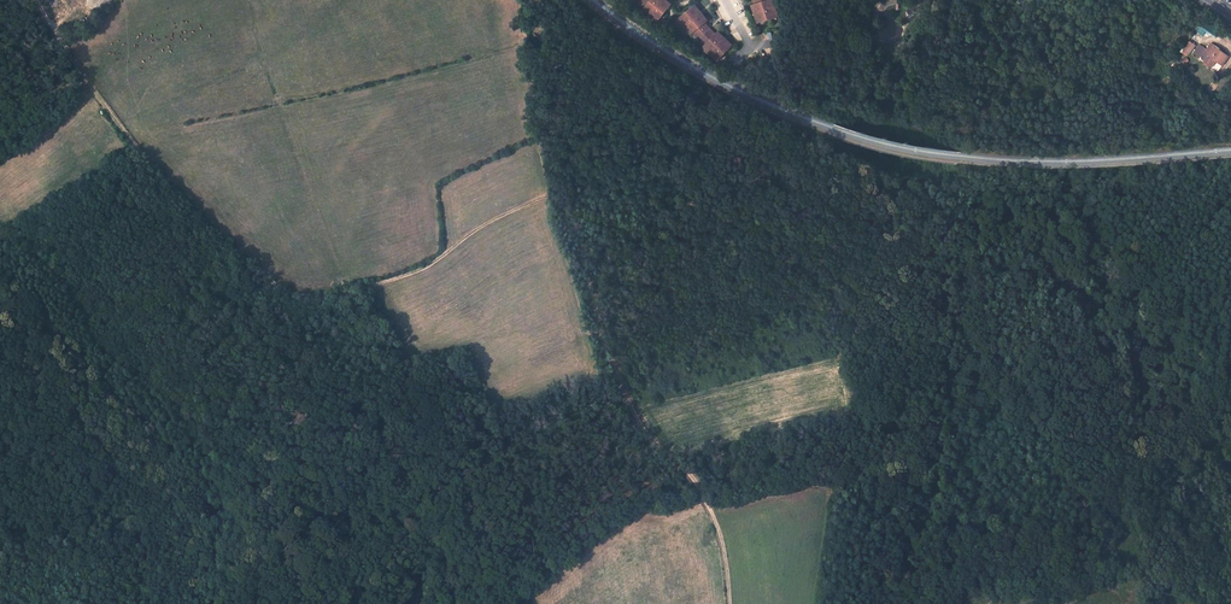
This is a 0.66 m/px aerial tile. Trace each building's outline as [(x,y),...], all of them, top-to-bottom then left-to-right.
[(642,5),(648,9),(646,11),(661,23),(675,6),(667,0),(646,0),(642,5)] [(759,2),(756,3),(762,21),(783,14),(778,0),(759,0),(759,2)] [(710,20),(697,6),(681,21),(694,35),(696,33),(701,38),(712,27),(707,22),(710,20)] [(713,29),(712,27),(701,38),(704,41),(713,29)] [(719,33),(713,29),(704,41),(709,45),(708,48),(723,60),(736,43),(721,31),(719,33)] [(1188,40),(1180,52),(1187,56),(1195,45),(1188,40)] [(1210,44),(1204,52),(1223,65),(1228,56),(1210,44)]
